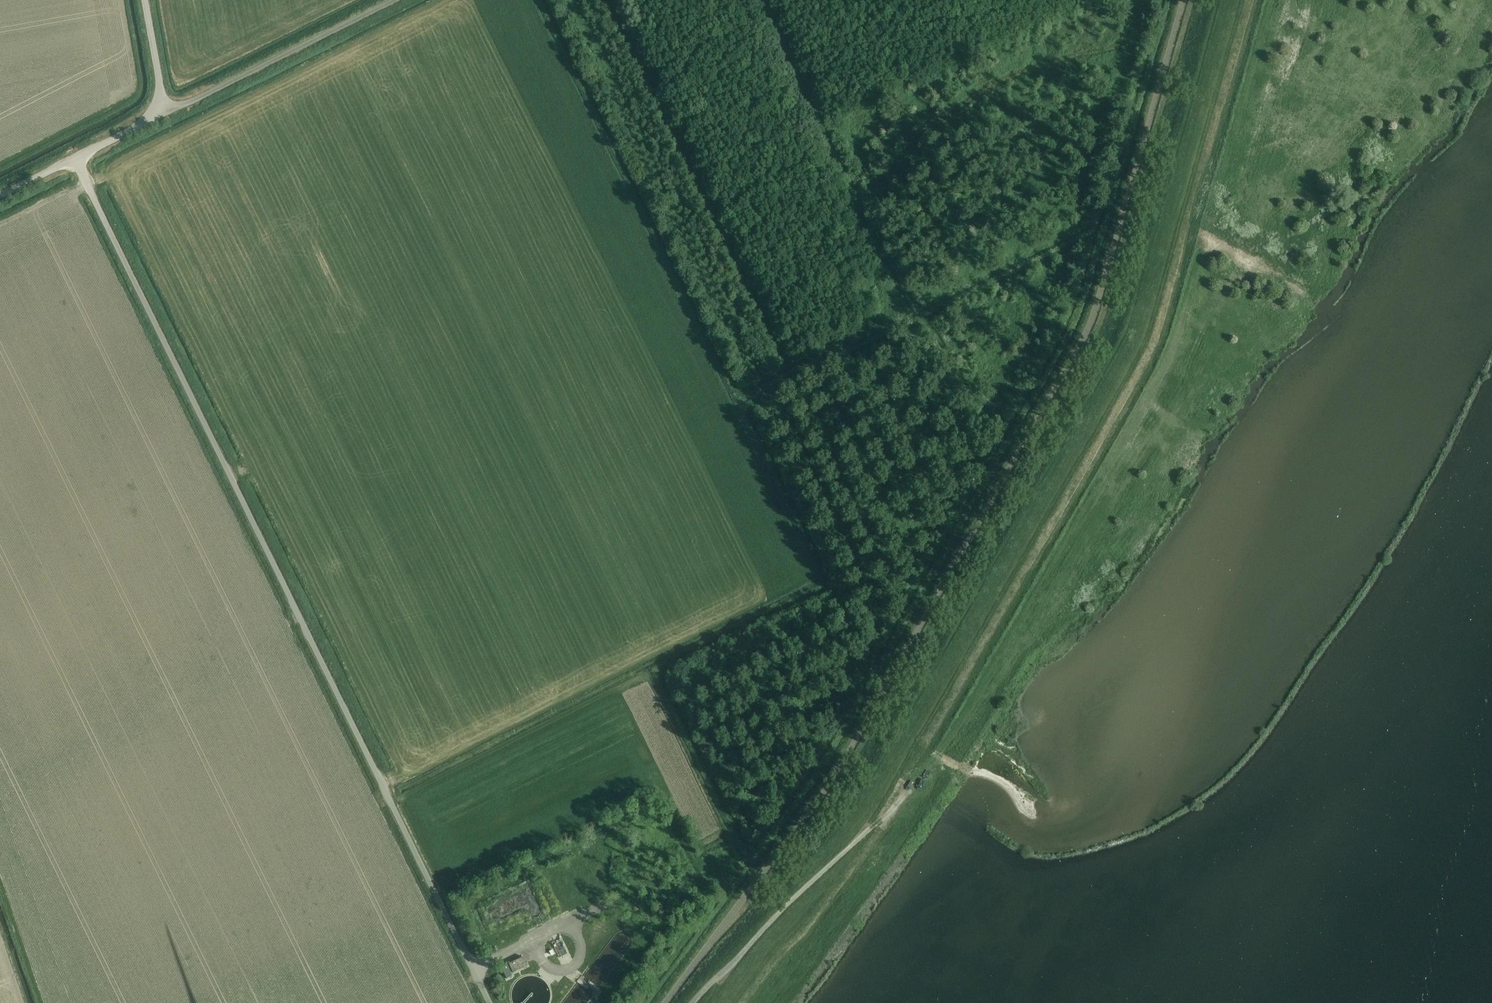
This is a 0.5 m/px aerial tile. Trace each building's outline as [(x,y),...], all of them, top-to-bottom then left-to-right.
[(527,966),(523,957),(510,964),(514,972),(527,966)] [(508,979),(513,976),(507,965),(502,968),(508,979)]
